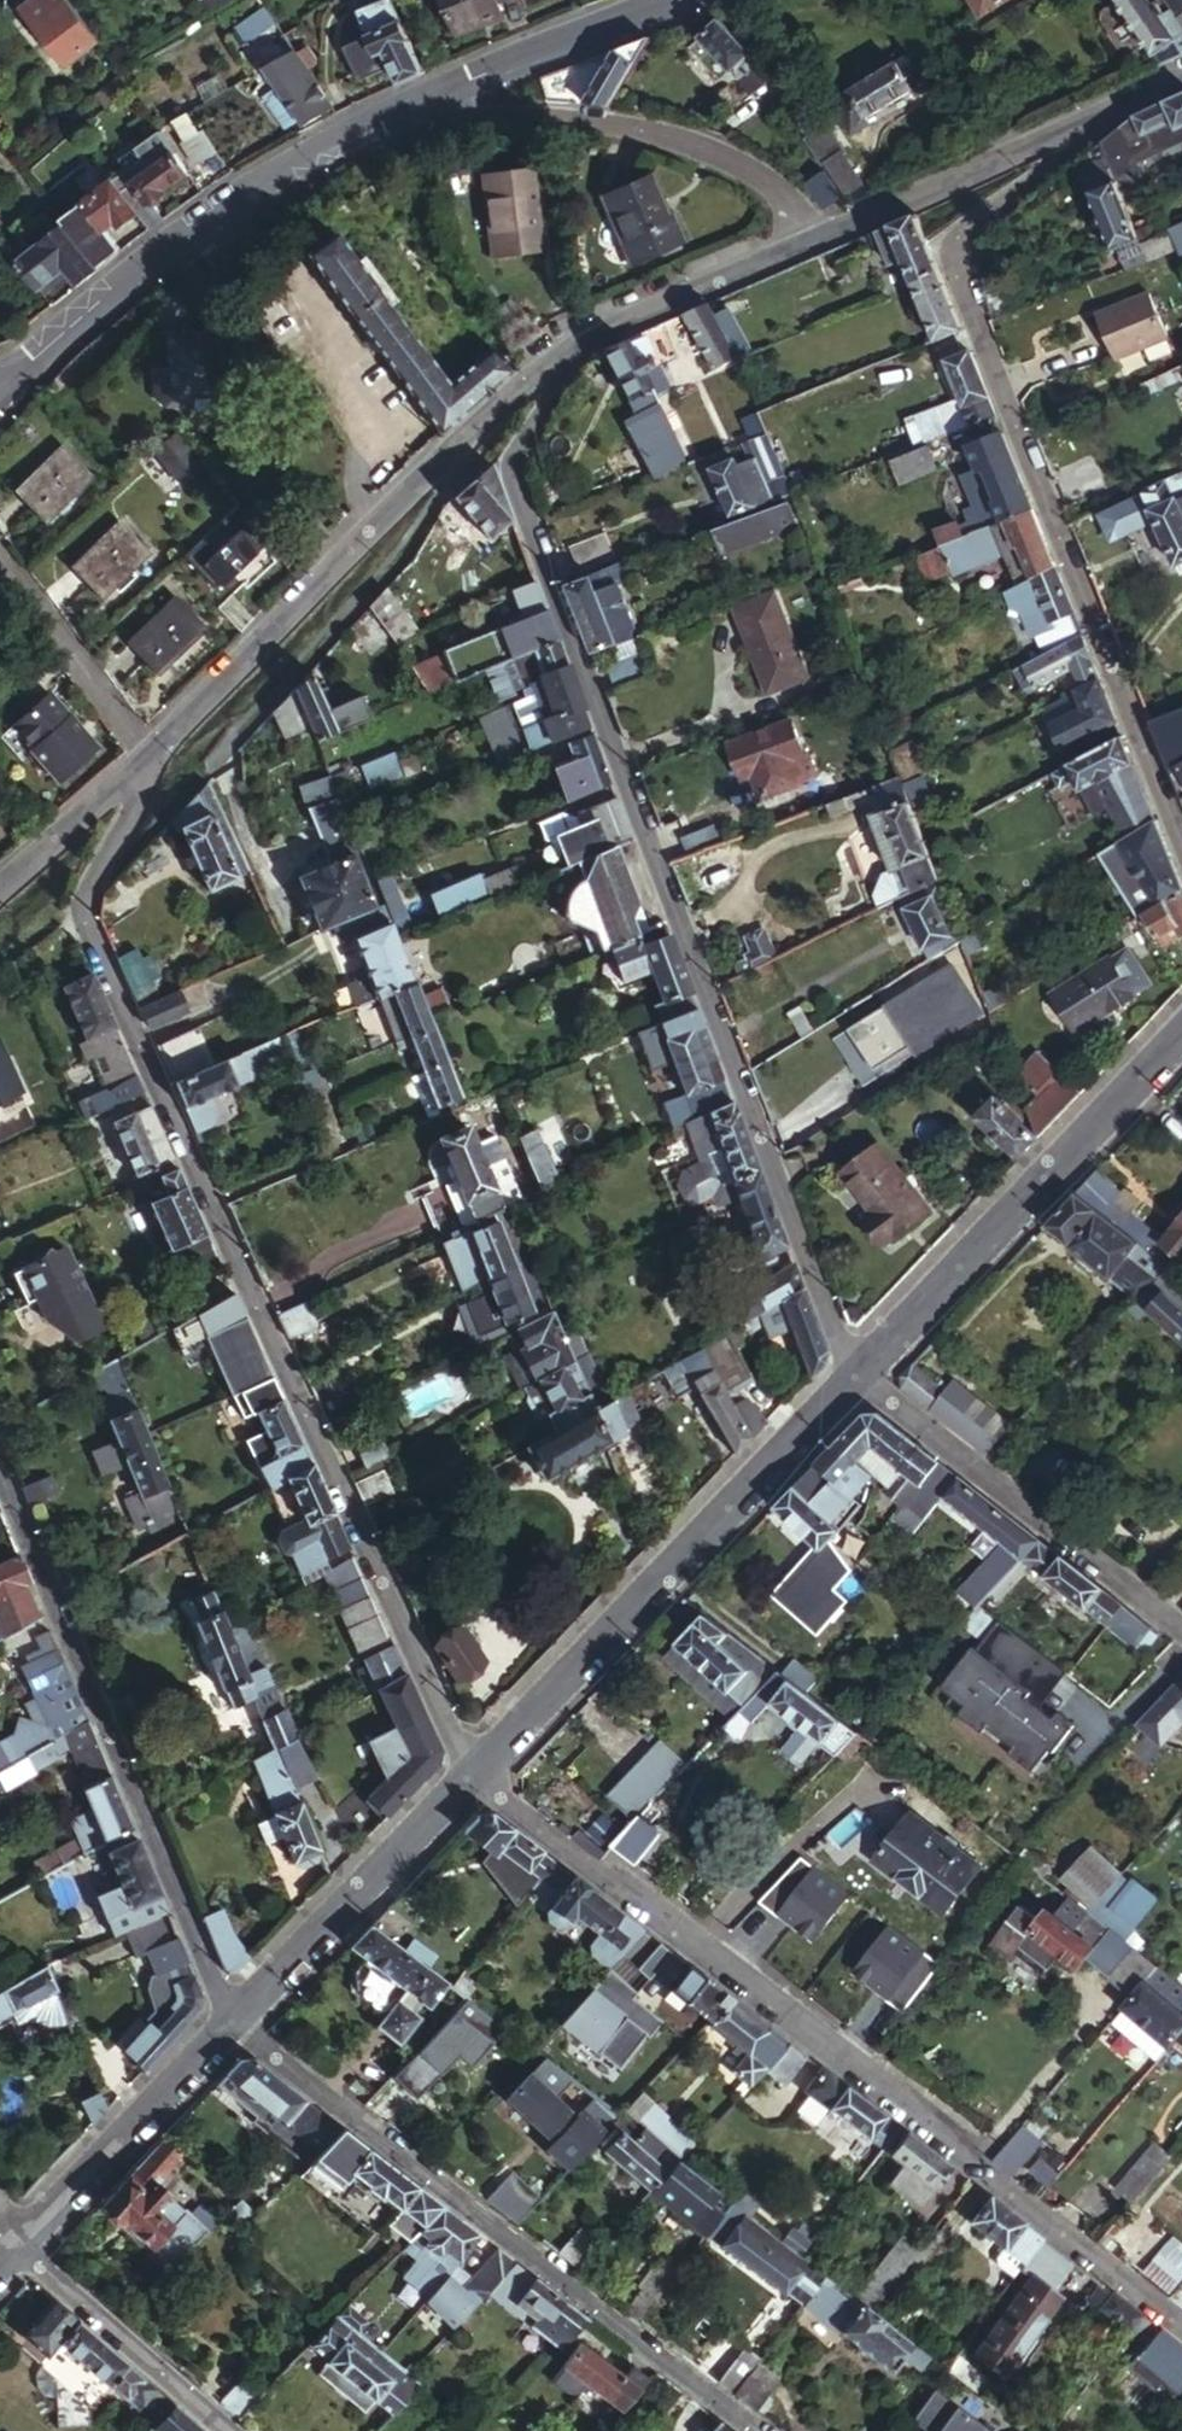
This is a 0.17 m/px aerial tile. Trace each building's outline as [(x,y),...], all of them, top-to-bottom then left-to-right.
[(62,0),(35,0),(22,11),(66,67),(96,43),(62,0)] [(162,6),(158,0),(135,0),(146,16),(162,6)] [(424,75),(391,0),(382,0),(359,11),(370,34),(367,36),(378,59),(383,57),(396,88),(424,75)] [(457,42),(504,23),(500,11),(523,1),(522,0),(443,0),(457,42)] [(1006,0),(969,0),(980,17),(1006,0)] [(1162,0),(1114,0),(1152,59),(1162,52),(1173,45),(1181,57),(1181,31),(1162,0)] [(1181,31),(1181,0),(1162,0),(1181,31)] [(781,103),(763,75),(718,23),(698,40),(703,45),(727,72),(766,114),(781,103)] [(608,110),(652,39),(539,81),(544,103),(592,107),(608,110)] [(306,44),(294,52),(312,79),(324,70),(306,44)] [(716,82),(727,72),(703,45),(692,56),(716,82)] [(1181,58),(1181,57),(1173,45),(1162,52),(1170,63),(1181,58)] [(294,52),(265,69),(271,78),(279,91),(269,98),(288,127),(299,120),(304,126),(333,108),(312,79),(294,52)] [(919,55),(830,103),(848,136),(868,125),(864,117),(912,91),(917,99),(937,87),(919,55)] [(1116,126),(1127,152),(1145,144),(1142,136),(1170,123),(1173,128),(1181,124),(1181,92),(1127,117),(1116,126)] [(200,165),(221,152),(206,129),(186,142),(200,165)] [(168,142),(161,132),(123,162),(129,170),(115,181),(123,192),(167,156),(161,148),(168,142)] [(166,188),(189,172),(168,142),(161,148),(167,156),(123,192),(139,213),(153,202),(168,191),(166,188)] [(847,195),(862,185),(840,153),(824,163),(847,195)] [(500,254),(551,248),(543,169),(491,175),(500,254)] [(809,183),(825,207),(841,197),(825,172),(809,183)] [(1137,239),(1113,176),(1086,186),(1108,245),(1114,243),(1124,266),(1174,245),(1171,239),(1166,227),(1137,239)] [(112,178),(81,203),(101,230),(111,223),(116,230),(139,213),(123,192),(115,181),(112,178)] [(603,201),(633,268),(685,244),(674,219),(670,221),(650,181),(603,201)] [(153,202),(139,213),(150,228),(164,217),(153,202)] [(940,271),(917,212),(864,236),(868,246),(880,242),(890,267),(904,262),(912,282),(940,271)] [(1166,227),(1171,239),(1181,234),(1181,220),(1166,227)] [(20,241),(8,251),(38,289),(61,271),(75,288),(100,268),(77,239),(65,225),(30,253),(20,241)] [(92,227),(77,239),(100,268),(115,255),(92,227)] [(1174,245),(1181,262),(1181,234),(1171,239),(1174,245)] [(487,394),(511,372),(495,352),(452,390),(393,311),(401,305),(368,264),(360,269),(337,238),(309,258),(372,340),(443,434),(487,394)] [(964,334),(940,271),(912,282),(923,311),(913,315),(920,332),(930,328),(936,345),(964,334)] [(1116,354),(1168,332),(1150,288),(1097,310),(1116,354)] [(243,308),(279,354),(300,338),(265,292),(243,308)] [(728,366),(735,370),(737,369),(734,362),(712,311),(709,304),(680,316),(713,372),(728,366)] [(712,311),(734,362),(747,356),(726,305),(712,311)] [(524,319),(509,332),(522,348),(538,335),(524,319)] [(647,331),(656,368),(672,363),(664,324),(647,331)] [(223,371),(223,335),(172,336),(163,344),(163,372),(153,373),(153,394),(166,405),(191,405),(192,409),(206,409),(206,406),(218,404),(219,383),(213,384),(204,377),(205,371),(223,371)] [(652,400),(640,376),(645,370),(641,360),(632,360),(623,342),(596,354),(638,435),(646,431),(644,428),(638,417),(656,406),(652,400)] [(997,419),(971,351),(947,361),(963,404),(905,427),(915,451),(997,419)] [(734,362),(737,369),(745,364),(747,356),(734,362)] [(1137,383),(1143,396),(1181,379),(1181,363),(1137,383)] [(656,368),(640,376),(652,400),(669,391),(656,368)] [(788,433),(808,492),(915,451),(905,427),(877,438),(863,405),(788,433)] [(749,445),(766,438),(757,417),(740,424),(749,445)] [(646,431),(653,444),(670,434),(662,418),(644,428),(646,431)] [(943,546),(1033,510),(1002,432),(969,445),(980,470),(984,468),(999,508),(938,532),(943,546)] [(670,434),(653,444),(667,469),(683,461),(670,434)] [(158,449),(184,482),(202,468),(177,435),(158,449)] [(789,493),(766,438),(749,445),(747,446),(754,464),(741,471),(736,460),(709,471),(727,518),(789,493)] [(16,492),(46,523),(95,476),(64,444),(16,492)] [(140,461),(162,490),(176,479),(153,450),(140,461)] [(895,463),(904,485),(940,472),(930,450),(895,463)] [(1143,492),(1179,475),(1181,474),(1181,459),(1138,480),(1143,492)] [(512,518),(493,465),(449,501),(487,541),(512,518)] [(1179,475),(1143,492),(1136,495),(1168,569),(1181,563),(1181,482),(1179,475)] [(802,526),(791,499),(702,533),(707,544),(713,541),(719,558),(802,526)] [(253,522),(238,506),(205,539),(219,554),(253,522)] [(1055,567),(1033,510),(943,546),(933,550),(944,578),(1011,554),(1023,585),(1034,579),(1055,567)] [(104,599),(151,554),(119,520),(72,565),(104,599)] [(605,535),(569,550),(578,575),(615,560),(605,535)] [(219,554),(205,539),(185,557),(214,589),(234,571),(219,554)] [(944,578),(933,550),(923,554),(935,581),(944,578)] [(619,567),(566,588),(592,656),(636,638),(615,585),(625,581),(619,567)] [(1055,567),(1034,579),(1023,585),(1005,595),(1010,604),(1023,616),(1038,656),(1061,642),(1052,617),(1071,608),(1055,567)] [(482,673),(559,642),(539,591),(536,582),(515,592),(527,620),(443,654),(456,684),(482,673)] [(414,627),(382,587),(363,608),(386,638),(414,627)] [(158,675),(205,630),(175,599),(127,643),(158,675)] [(386,639),(386,638),(363,608),(343,630),(356,654),(386,639)] [(1080,633),(1071,608),(1052,617),(1061,642),(1080,633)] [(770,694),(812,678),(789,619),(747,635),(770,694)] [(1080,633),(1061,642),(1038,656),(1023,664),(1038,689),(1073,669),(1082,664),(1080,660),(1089,654),(1080,633)] [(525,685),(569,668),(559,642),(482,673),(496,707),(515,699),(512,691),(525,685)] [(408,669),(427,695),(441,690),(456,684),(443,654),(408,669)] [(1082,664),(1073,669),(1085,690),(1099,682),(1096,673),(1089,654),(1080,660),(1082,664)] [(479,714),(498,764),(591,727),(569,668),(525,685),(512,691),(515,699),(496,707),(479,714)] [(322,708),(307,670),(289,690),(310,731),(315,741),(370,719),(359,693),(322,708)] [(1085,690),(1045,711),(1059,743),(1114,718),(1099,682),(1085,690)] [(282,742),(310,731),(289,690),(269,711),(282,742)] [(79,731),(47,693),(10,724),(31,749),(29,751),(55,781),(94,748),(85,737),(82,739),(77,733),(79,731)] [(764,804),(817,785),(809,763),(805,764),(790,724),(730,746),(745,788),(755,784),(764,804)] [(85,737),(79,731),(77,733),(82,739),(85,737)] [(558,788),(565,807),(614,789),(593,735),(563,747),(577,780),(558,788)] [(908,779),(933,765),(919,736),(893,750),(908,779)] [(1145,798),(1121,737),(1052,775),(1061,792),(1069,788),(1072,792),(1080,788),(1082,792),(1095,786),(1124,840),(1154,821),(1145,798)] [(365,790),(399,777),(389,755),(355,769),(365,790)] [(1167,770),(1177,795),(1181,792),(1181,762),(1167,770)] [(338,772),(328,776),(331,784),(334,791),(343,786),(338,772)] [(917,781),(902,789),(909,808),(924,801),(917,781)] [(246,873),(205,782),(165,825),(169,833),(177,830),(205,891),(246,873)] [(902,789),(899,782),(824,811),(827,820),(866,807),(892,873),(875,880),(867,899),(874,914),(898,902),(936,884),(923,847),(916,827),(912,818),(909,808),(902,789)] [(341,809),(334,791),(331,784),(300,796),(310,822),(341,809)] [(576,863),(593,856),(604,852),(603,849),(632,837),(617,799),(578,815),(582,827),(555,837),(566,867),(576,863)] [(916,827),(930,820),(924,801),(909,808),(912,818),(916,827)] [(343,813),(348,825),(366,818),(360,806),(343,813)] [(364,917),(382,909),(371,881),(356,845),(348,825),(343,813),(341,809),(310,822),(328,871),(299,882),(320,935),(332,930),(364,917)] [(923,847),(937,839),(930,820),(916,827),(923,847)] [(1154,821),(1124,840),(1100,855),(1139,919),(1143,916),(1181,892),(1181,890),(1154,821)] [(689,861),(722,848),(715,829),(682,841),(689,861)] [(383,876),(369,840),(356,845),(371,881),(383,876)] [(626,873),(616,847),(604,852),(593,856),(576,863),(582,878),(579,881),(574,886),(570,894),(567,900),(566,908),(566,919),(592,930),(601,949),(617,945),(637,937),(631,922),(614,879),(626,873)] [(532,864),(482,884),(487,896),(538,875),(532,864)] [(639,907),(626,873),(614,879),(631,922),(639,907)] [(382,909),(394,937),(406,933),(383,876),(371,881),(382,909)] [(476,879),(424,899),(432,919),(487,896),(482,884),(476,879)] [(944,906),(936,884),(898,902),(930,961),(959,943),(954,930),(944,906)] [(1143,916),(1157,938),(1174,929),(1179,937),(1181,935),(1181,892),(1143,916)] [(637,937),(649,932),(639,907),(631,922),(637,937)] [(404,962),(394,937),(382,909),(364,917),(369,931),(349,939),(351,944),(362,971),(355,974),(349,982),(352,987),(343,991),(351,1011),(374,1002),(415,986),(412,980),(404,962)] [(364,917),(332,930),(338,944),(339,944),(345,946),(351,944),(349,939),(369,931),(364,917)] [(979,931),(971,919),(954,930),(959,943),(979,931)] [(750,967),(776,956),(764,925),(744,934),(751,951),(745,954),(750,967)] [(1130,935),(1125,927),(1106,939),(1111,948),(1130,935)] [(1174,929),(1157,938),(1163,946),(1179,937),(1174,929)] [(986,943),(979,931),(959,943),(965,958),(986,943)] [(670,1025),(698,1014),(670,939),(642,950),(637,937),(617,945),(618,949),(609,952),(622,983),(650,972),(662,1006),(653,1010),(657,1019),(666,1015),(670,1025)] [(137,946),(117,954),(141,1009),(144,1008),(160,1001),(137,946)] [(1109,954),(1051,989),(1076,1030),(1096,1018),(1105,1029),(1121,1020),(1113,1008),(1133,995),(1109,954)] [(114,1106),(147,1093),(88,961),(68,971),(69,986),(111,1085),(106,1087),(114,1106)] [(412,980),(415,986),(419,997),(438,989),(431,973),(412,980)] [(890,1006),(922,1055),(981,1015),(958,979),(938,992),(930,979),(890,1006)] [(1006,983),(981,997),(988,1013),(1014,996),(1006,983)] [(415,986),(374,1002),(391,1045),(433,1028),(431,1022),(429,1019),(419,997),(415,986)] [(419,997),(429,1019),(447,1011),(438,989),(419,997)] [(189,1012),(181,992),(160,1001),(144,1008),(153,1027),(189,1012)] [(798,1035),(810,1028),(797,1006),(784,1013),(798,1035)] [(687,1126),(732,1105),(725,1087),(698,1014),(670,1025),(659,1030),(689,1108),(665,1118),(671,1134),(687,1126)] [(433,1028),(391,1045),(395,1054),(412,1047),(422,1073),(448,1063),(433,1028)] [(175,1080),(212,1066),(198,1030),(160,1045),(175,1080)] [(282,1038),(263,1046),(271,1064),(237,1078),(240,1089),(254,1083),(259,1085),(295,1070),(282,1038)] [(24,1098),(1,1043),(0,1043),(0,1108),(24,1098)] [(212,1066),(175,1080),(173,1081),(186,1110),(240,1089),(237,1078),(271,1064),(263,1046),(212,1066)] [(1039,1050),(1016,1076),(1042,1134),(1057,1118),(1084,1090),(1039,1050)] [(441,1117),(467,1107),(448,1063),(422,1073),(434,1101),(421,1106),(428,1123),(441,1117)] [(434,1101),(422,1073),(410,1079),(421,1106),(434,1101)] [(305,1074),(298,1077),(304,1092),(318,1086),(315,1078),(308,1080),(305,1074)] [(80,1120),(114,1106),(106,1087),(72,1101),(80,1120)] [(976,1116),(1019,1157),(1039,1136),(1018,1116),(1023,1110),(1015,1103),(1011,1107),(997,1095),(976,1116)] [(322,1097),(309,1102),(319,1129),(333,1123),(322,1097)] [(800,1134),(825,1118),(814,1098),(787,1115),(800,1134)] [(724,1188),(757,1171),(732,1105),(687,1126),(702,1163),(682,1173),(677,1182),(683,1196),(697,1202),(713,1194),(724,1188)] [(171,1164),(178,1162),(159,1120),(153,1106),(113,1122),(135,1173),(168,1160),(171,1164)] [(441,1117),(428,1123),(431,1132),(444,1125),(441,1117)] [(342,1143),(333,1123),(319,1129),(328,1151),(339,1147),(342,1143)] [(441,1240),(510,1209),(523,1203),(495,1138),(475,1146),(468,1131),(439,1144),(449,1167),(456,1184),(450,1187),(414,1203),(431,1244),(441,1240)] [(536,1135),(518,1141),(541,1195),(559,1186),(536,1135)] [(886,1243),(927,1209),(875,1147),(839,1175),(870,1214),(866,1218),(886,1243)] [(180,1167),(160,1175),(167,1191),(147,1201),(170,1253),(211,1235),(180,1167)] [(456,1184),(449,1167),(444,1173),(450,1187),(456,1184)] [(1095,1169),(1073,1191),(1096,1209),(1106,1198),(1112,1203),(1120,1193),(1095,1169)] [(750,1262),(785,1246),(757,1171),(724,1188),(732,1204),(739,1201),(753,1237),(741,1242),(737,1251),(741,1260),(745,1263),(750,1262)] [(724,1188),(713,1194),(719,1209),(732,1204),(724,1188)] [(1073,1191),(1040,1226),(1109,1277),(1138,1241),(1115,1224),(1096,1209),(1073,1191)] [(1106,1198),(1096,1209),(1115,1224),(1124,1212),(1112,1203),(1106,1198)] [(489,1282),(533,1263),(510,1209),(441,1240),(444,1248),(451,1245),(459,1264),(478,1255),(489,1282)] [(1138,1241),(1150,1251),(1168,1265),(1181,1250),(1181,1213),(1159,1240),(1124,1212),(1115,1224),(1138,1241)] [(203,1263),(220,1255),(213,1241),(197,1249),(203,1263)] [(63,1248),(7,1276),(23,1307),(33,1302),(45,1325),(61,1317),(74,1344),(104,1329),(63,1248)] [(1168,1265),(1150,1251),(1122,1287),(1137,1299),(1168,1265)] [(551,1308),(541,1284),(533,1263),(489,1282),(493,1293),(455,1310),(470,1346),(509,1328),(551,1308)] [(1168,1265),(1137,1299),(1127,1309),(1136,1317),(1143,1309),(1181,1347),(1181,1275),(1168,1265)] [(780,1304),(802,1290),(793,1266),(753,1290),(742,1287),(732,1293),(729,1303),(741,1327),(780,1304)] [(824,1348),(802,1290),(780,1304),(808,1379),(820,1366),(823,1356),(824,1348)] [(262,1351),(237,1294),(199,1315),(208,1337),(214,1335),(247,1410),(282,1395),(269,1365),(254,1371),(249,1357),(262,1351)] [(322,1325),(310,1299),(277,1314),(289,1341),(322,1325)] [(512,1336),(520,1332),(554,1315),(551,1308),(509,1328),(512,1336)] [(554,1315),(520,1332),(528,1350),(507,1360),(523,1394),(538,1386),(568,1371),(577,1367),(565,1339),(554,1315)] [(61,1317),(45,1325),(74,1344),(61,1317)] [(141,1343),(155,1335),(151,1326),(137,1333),(141,1343)] [(565,1339),(577,1367),(590,1360),(578,1333),(565,1339)] [(744,1380),(723,1338),(699,1353),(747,1443),(765,1423),(744,1396),(741,1398),(733,1388),(744,1380)] [(254,1371),(269,1365),(262,1351),(249,1357),(254,1371)] [(699,1353),(667,1373),(678,1395),(692,1387),(731,1458),(747,1443),(699,1353)] [(946,1386),(912,1359),(893,1379),(896,1391),(924,1413),(926,1411),(946,1386)] [(177,1508),(118,1360),(101,1369),(109,1388),(104,1390),(115,1418),(109,1422),(116,1443),(93,1454),(103,1477),(127,1468),(139,1500),(135,1502),(143,1522),(177,1508)] [(597,1414),(610,1406),(590,1360),(577,1367),(590,1398),(597,1414)] [(590,1398),(577,1367),(568,1371),(583,1402),(590,1398)] [(583,1422),(597,1414),(590,1398),(583,1402),(568,1371),(538,1386),(553,1418),(542,1424),(551,1442),(583,1422)] [(946,1386),(926,1411),(981,1455),(1004,1427),(948,1384),(946,1386)] [(523,1394),(521,1395),(523,1401),(523,1406),(526,1414),(531,1417),(536,1427),(542,1424),(553,1418),(538,1386),(523,1394)] [(638,1422),(627,1396),(610,1406),(597,1414),(583,1422),(551,1442),(523,1458),(537,1483),(627,1432),(625,1429),(638,1422)] [(283,1481),(313,1465),(284,1400),(255,1414),(273,1456),(256,1466),(267,1490),(283,1481)] [(861,1410),(810,1463),(829,1482),(813,1499),(823,1509),(818,1515),(823,1520),(851,1491),(862,1480),(868,1473),(860,1466),(875,1450),(868,1444),(888,1422),(870,1408),(861,1410)] [(938,1462),(888,1422),(868,1444),(875,1450),(860,1466),(868,1473),(884,1485),(879,1492),(898,1508),(901,1505),(938,1462)] [(373,1430),(352,1441),(366,1468),(387,1457),(373,1430)] [(957,1476),(938,1462),(901,1505),(919,1520),(938,1498),(957,1476)] [(810,1463),(768,1506),(806,1542),(814,1551),(817,1548),(823,1555),(831,1546),(826,1539),(834,1530),(823,1520),(818,1515),(823,1509),(813,1499),(829,1482),(810,1463)] [(313,1465),(283,1481),(301,1521),(319,1561),(349,1548),(313,1465)] [(380,1471),(353,1482),(364,1508),(390,1495),(380,1471)] [(48,1476),(18,1488),(27,1510),(56,1498),(48,1476)] [(984,1596),(986,1594),(995,1584),(1037,1539),(1002,1511),(957,1476),(938,1498),(1002,1550),(972,1585),(984,1596)] [(283,1481),(267,1490),(284,1529),(301,1521),(283,1481)] [(861,1501),(851,1491),(823,1520),(834,1530),(861,1501)] [(319,1561),(301,1521),(284,1529),(278,1532),(275,1540),(280,1551),(289,1555),(289,1554),(299,1576),(313,1570),(311,1565),(319,1561)] [(1037,1539),(995,1584),(1005,1592),(1028,1568),(1085,1613),(1104,1591),(1037,1539)] [(838,1578),(846,1568),(831,1546),(823,1555),(817,1548),(814,1551),(820,1558),(814,1565),(828,1579),(832,1574),(838,1578)] [(355,1559),(321,1577),(355,1657),(391,1640),(355,1559)] [(34,1619),(20,1585),(26,1581),(18,1561),(0,1568),(0,1638),(34,1619)] [(828,1579),(833,1583),(838,1578),(832,1574),(828,1579)] [(833,1583),(838,1587),(842,1582),(838,1578),(833,1583)] [(1181,1603),(1181,1579),(1169,1592),(1181,1603)] [(995,1584),(986,1594),(996,1602),(1005,1592),(995,1584)] [(253,1699),(224,1627),(208,1589),(183,1601),(226,1710),(253,1699)] [(1104,1591),(1085,1613),(1100,1626),(1120,1604),(1104,1591)] [(977,1623),(996,1602),(986,1594),(984,1596),(966,1615),(977,1623)] [(1181,1673),(1181,1652),(1162,1637),(1120,1604),(1100,1626),(1172,1683),(1181,1673)] [(794,1627),(804,1636),(821,1617),(811,1607),(794,1627)] [(773,1673),(699,1615),(671,1644),(724,1693),(727,1691),(743,1705),(773,1673)] [(242,1618),(224,1627),(253,1699),(262,1721),(273,1747),(295,1734),(300,1732),(297,1724),(289,1727),(242,1618)] [(1045,1704),(1068,1673),(995,1620),(943,1692),(968,1710),(960,1722),(1039,1779),(1076,1727),(1045,1704)] [(53,1644),(47,1631),(39,1634),(39,1635),(45,1647),(53,1644)] [(457,1677),(476,1661),(454,1632),(435,1646),(457,1677)] [(45,1647),(39,1635),(34,1637),(35,1641),(20,1648),(18,1666),(23,1664),(55,1649),(53,1644),(45,1647)] [(724,1693),(671,1644),(660,1656),(728,1721),(743,1705),(727,1691),(724,1693)] [(375,1690),(405,1673),(393,1645),(363,1661),(366,1667),(375,1690)] [(85,1722),(55,1649),(23,1664),(34,1691),(29,1693),(43,1727),(37,1725),(17,1719),(9,1738),(0,1743),(0,1756),(4,1765),(47,1742),(62,1735),(85,1722)] [(793,1662),(779,1678),(801,1695),(815,1679),(793,1662)] [(23,1696),(29,1693),(34,1691),(23,1664),(18,1666),(9,1670),(21,1697),(23,1696)] [(375,1690),(366,1667),(354,1671),(364,1696),(375,1690)] [(363,1796),(385,1817),(436,1765),(439,1748),(405,1673),(375,1690),(403,1755),(363,1796)] [(820,1746),(834,1757),(854,1736),(840,1725),(801,1695),(779,1678),(773,1673),(743,1705),(728,1721),(719,1730),(743,1752),(778,1715),(800,1732),(820,1746)] [(1172,1683),(1132,1727),(1157,1749),(1178,1726),(1181,1718),(1181,1673),(1172,1683)] [(43,1727),(29,1693),(23,1696),(37,1725),(43,1727)] [(102,1843),(130,1828),(122,1808),(85,1722),(62,1735),(70,1755),(86,1791),(82,1794),(89,1811),(102,1843)] [(820,1746),(800,1732),(784,1753),(785,1758),(799,1768),(804,1768),(820,1746)] [(295,1734),(273,1747),(282,1769),(306,1759),(295,1734)] [(56,1762),(70,1755),(62,1735),(47,1742),(56,1762)] [(867,1746),(854,1736),(834,1757),(832,1759),(843,1771),(867,1746)] [(0,1767),(0,1784),(3,1783),(5,1788),(56,1762),(47,1742),(4,1765),(0,1767)] [(648,1804),(685,1765),(662,1743),(623,1781),(648,1804)] [(316,1853),(282,1769),(273,1747),(248,1761),(273,1819),(281,1839),(292,1864),(316,1853)] [(102,1843),(89,1811),(65,1824),(74,1840),(82,1854),(102,1843)] [(493,1851),(532,1881),(548,1861),(524,1842),(485,1811),(471,1814),(455,1831),(488,1856),(493,1851)] [(656,1831),(637,1815),(608,1845),(627,1861),(656,1831)] [(907,1817),(871,1861),(940,1914),(976,1870),(907,1817)] [(281,1839),(273,1819),(258,1826),(266,1845),(281,1839)] [(161,1918),(167,1916),(130,1828),(102,1843),(121,1885),(95,1895),(112,1937),(124,1933),(161,1918)] [(38,1878),(82,1854),(74,1840),(31,1863),(38,1878)] [(1066,1883),(1057,1893),(1080,1911),(1095,1895),(1088,1889),(1109,1866),(1095,1853),(1085,1862),(1072,1850),(1053,1870),(1066,1883)] [(320,1862),(316,1853),(292,1864),(294,1869),(302,1871),(320,1862)] [(532,1881),(526,1889),(547,1906),(553,1898),(570,1878),(548,1861),(532,1881)] [(1123,1921),(1126,1924),(1156,1894),(1133,1873),(1125,1864),(1095,1895),(1080,1911),(1111,1935),(1123,1921)] [(591,1941),(615,1913),(570,1878),(553,1898),(547,1906),(544,1910),(545,1912),(561,1925),(563,1927),(567,1922),(590,1940),(591,1941)] [(432,1911),(402,1886),(365,1926),(419,1968),(427,1958),(407,1942),(432,1911)] [(1103,1977),(1127,1996),(1152,1967),(1118,1940),(1111,1935),(1080,1911),(1057,1893),(1055,1892),(1033,1920),(1013,1905),(980,1947),(999,1962),(1006,1954),(1035,1975),(1053,1953),(1073,1967),(1092,1944),(1114,1961),(1103,1977)] [(561,1925),(545,1912),(540,1918),(541,1924),(550,1932),(556,1931),(561,1925)] [(602,1975),(640,1932),(615,1913),(591,1941),(590,1940),(581,1950),(582,1959),(602,1975)] [(169,1940),(161,1918),(124,1933),(134,1953),(140,1950),(154,1981),(169,1974),(174,1987),(172,2005),(153,2025),(150,2022),(121,2051),(141,2070),(193,2016),(195,2007),(200,1995),(176,1937),(169,1940)] [(229,1920),(206,1941),(219,1972),(231,1975),(247,1958),(229,1920)] [(442,1986),(419,1968),(365,1926),(344,1947),(359,1959),(398,1990),(380,2015),(370,2028),(395,2046),(442,1986)] [(349,1991),(380,2015),(398,1990),(359,1959),(347,1974),(349,1991)] [(43,1965),(0,1988),(0,2019),(14,2011),(53,1990),(43,1965)] [(704,2022),(726,1999),(701,1980),(684,1966),(663,1992),(704,2022)] [(1152,1967),(1127,1996),(1117,2007),(1160,2042),(1168,2032),(1181,2015),(1181,1990),(1152,1967)] [(53,1990),(14,2011),(20,2022),(32,2016),(37,2019),(50,2024),(64,2022),(65,2021),(53,1990)] [(628,2070),(653,2030),(593,1992),(567,2032),(628,2070)] [(760,2068),(783,2043),(726,1999),(704,2022),(747,2055),(730,2074),(743,2086),(760,2068)] [(1160,2042),(1117,2007),(1103,2023),(1146,2060),(1160,2042)] [(469,2026),(453,2010),(419,2044),(435,2060),(469,2026)] [(1168,2032),(1181,2043),(1181,2015),(1168,2032)] [(799,2055),(783,2043),(760,2068),(775,2080),(799,2055)] [(610,2118),(613,2115),(616,2112),(620,2108),(622,2106),(589,2079),(595,2071),(570,2047),(550,2070),(610,2118)] [(251,2058),(237,2058),(223,2072),(282,2120),(279,2124),(293,2135),(317,2110),(251,2058)] [(874,2150),(892,2127),(879,2117),(816,2068),(797,2092),(874,2150)] [(546,2138),(520,2166),(539,2184),(576,2145),(558,2127),(569,2115),(524,2073),(503,2096),(546,2138)] [(352,2076),(349,2084),(363,2089),(366,2082),(352,2076)] [(647,2102),(636,2091),(622,2106),(620,2108),(632,2120),(638,2113),(647,2102)] [(101,2111),(93,2092),(79,2098),(89,2123),(101,2111)] [(1165,2133),(1174,2141),(1181,2132),(1181,2112),(1165,2133)] [(664,2152),(672,2144),(638,2113),(632,2120),(630,2122),(664,2152)] [(672,2162),(613,2115),(610,2118),(588,2141),(612,2159),(606,2165),(643,2193),(665,2170),(672,2162)] [(403,2241),(437,2205),(382,2162),(336,2126),(297,2166),(315,2181),(321,2175),(329,2182),(344,2165),(368,2184),(365,2188),(378,2197),(381,2193),(397,2206),(376,2229),(398,2246),(403,2241)] [(911,2207),(943,2166),(892,2127),(874,2150),(892,2164),(886,2173),(896,2181),(889,2191),(911,2207)] [(1012,2130),(994,2150),(984,2162),(1000,2174),(1026,2143),(1012,2130)] [(674,2161),(689,2144),(680,2135),(672,2144),(664,2152),(674,2161)] [(176,2154),(159,2138),(151,2146),(125,2173),(142,2189),(151,2180),(176,2154)] [(1122,2202),(1162,2156),(1145,2141),(1105,2188),(1122,2202)] [(723,2202),(672,2162),(665,2170),(643,2193),(697,2235),(698,2233),(723,2202)] [(514,2172),(489,2197),(519,2226),(543,2200),(514,2172)] [(142,2189),(125,2173),(97,2202),(119,2224),(122,2221),(148,2245),(151,2243),(167,2259),(181,2243),(185,2247),(201,2230),(161,2190),(151,2180),(142,2189)] [(203,2232),(211,2223),(170,2182),(161,2190),(201,2230),(203,2232)] [(730,2193),(723,2202),(738,2214),(743,2218),(750,2209),(730,2193)] [(1017,2263),(1035,2238),(1012,2220),(983,2198),(963,2222),(1017,2263)] [(738,2214),(723,2202),(698,2233),(714,2245),(738,2214)] [(437,2273),(472,2231),(437,2205),(403,2241),(409,2247),(404,2252),(408,2255),(420,2265),(423,2261),(437,2273)] [(211,2223),(221,2233),(238,2215),(229,2206),(211,2223)] [(787,2222),(772,2240),(791,2255),(800,2243),(795,2240),(801,2232),(787,2222)] [(919,2247),(918,2246),(912,2253),(881,2291),(894,2301),(931,2256),(933,2258),(952,2234),(939,2223),(919,2247)] [(589,2244),(575,2231),(554,2254),(569,2266),(589,2244)] [(891,2238),(843,2297),(863,2312),(881,2291),(912,2253),(891,2238)] [(1035,2238),(1017,2263),(1009,2273),(993,2295),(984,2307),(994,2313),(964,2354),(994,2376),(1051,2299),(1040,2291),(1064,2260),(1035,2238)] [(772,2240),(765,2249),(757,2244),(741,2263),(794,2304),(804,2290),(816,2276),(791,2255),(772,2240)] [(480,2289),(509,2260),(490,2246),(450,2288),(466,2303),(480,2289)] [(1181,2276),(1181,2273),(1154,2251),(1137,2271),(1166,2294),(1181,2276)] [(420,2265),(408,2255),(394,2271),(420,2294),(435,2276),(437,2273),(423,2261),(420,2265)] [(493,2300),(522,2270),(509,2260),(480,2289),(493,2300)] [(984,2289),(993,2295),(1009,2273),(1001,2267),(984,2289)] [(526,2319),(550,2343),(578,2314),(528,2275),(499,2306),(520,2326),(526,2319)] [(435,2276),(420,2294),(431,2303),(445,2284),(435,2276)] [(843,2297),(816,2276),(804,2290),(842,2320),(831,2334),(881,2375),(895,2358),(909,2370),(919,2357),(863,2312),(843,2297)] [(1120,2333),(1134,2314),(1095,2284),(1081,2302),(1120,2333)] [(794,2304),(793,2305),(831,2334),(842,2320),(804,2290),(794,2304)] [(17,2328),(42,2350),(50,2341),(103,2384),(149,2425),(170,2402),(47,2294),(17,2328)] [(341,2306),(332,2315),(356,2335),(364,2325),(341,2306)] [(1118,2334),(1135,2348),(1165,2371),(1181,2384),(1181,2351),(1134,2314),(1120,2333),(1118,2334)] [(332,2315),(316,2333),(304,2346),(320,2360),(311,2370),(358,2409),(366,2400),(384,2415),(413,2383),(392,2365),(356,2335),(332,2315)] [(50,2341),(42,2350),(35,2358),(29,2369),(34,2381),(42,2390),(54,2390),(51,2406),(83,2412),(84,2405),(103,2384),(50,2341)] [(616,2407),(644,2378),(626,2364),(617,2374),(574,2341),(557,2361),(582,2380),(616,2407)] [(1165,2371),(1135,2348),(1121,2366),(1144,2383),(1152,2372),(1159,2378),(1165,2371)] [(726,2357),(709,2380),(725,2393),(740,2374),(743,2370),(726,2357)] [(946,2358),(937,2371),(966,2394),(976,2380),(946,2358)] [(769,2376),(750,2360),(743,2370),(740,2374),(759,2389),(769,2376)] [(572,2391),(582,2380),(557,2361),(545,2377),(564,2393),(572,2391)] [(1152,2372),(1144,2383),(1151,2389),(1159,2378),(1152,2372)] [(740,2374),(725,2393),(744,2407),(759,2389),(740,2374)] [(214,2402),(234,2419),(259,2393),(239,2375),(214,2402)] [(995,2401),(987,2410),(1004,2423),(1011,2413),(995,2401)] [(170,2402),(149,2425),(156,2430),(203,2430),(170,2402)] [(469,2426),(476,2430),(497,2430),(479,2415),(469,2426)] [(711,2418),(699,2430),(728,2430),(711,2418)]
